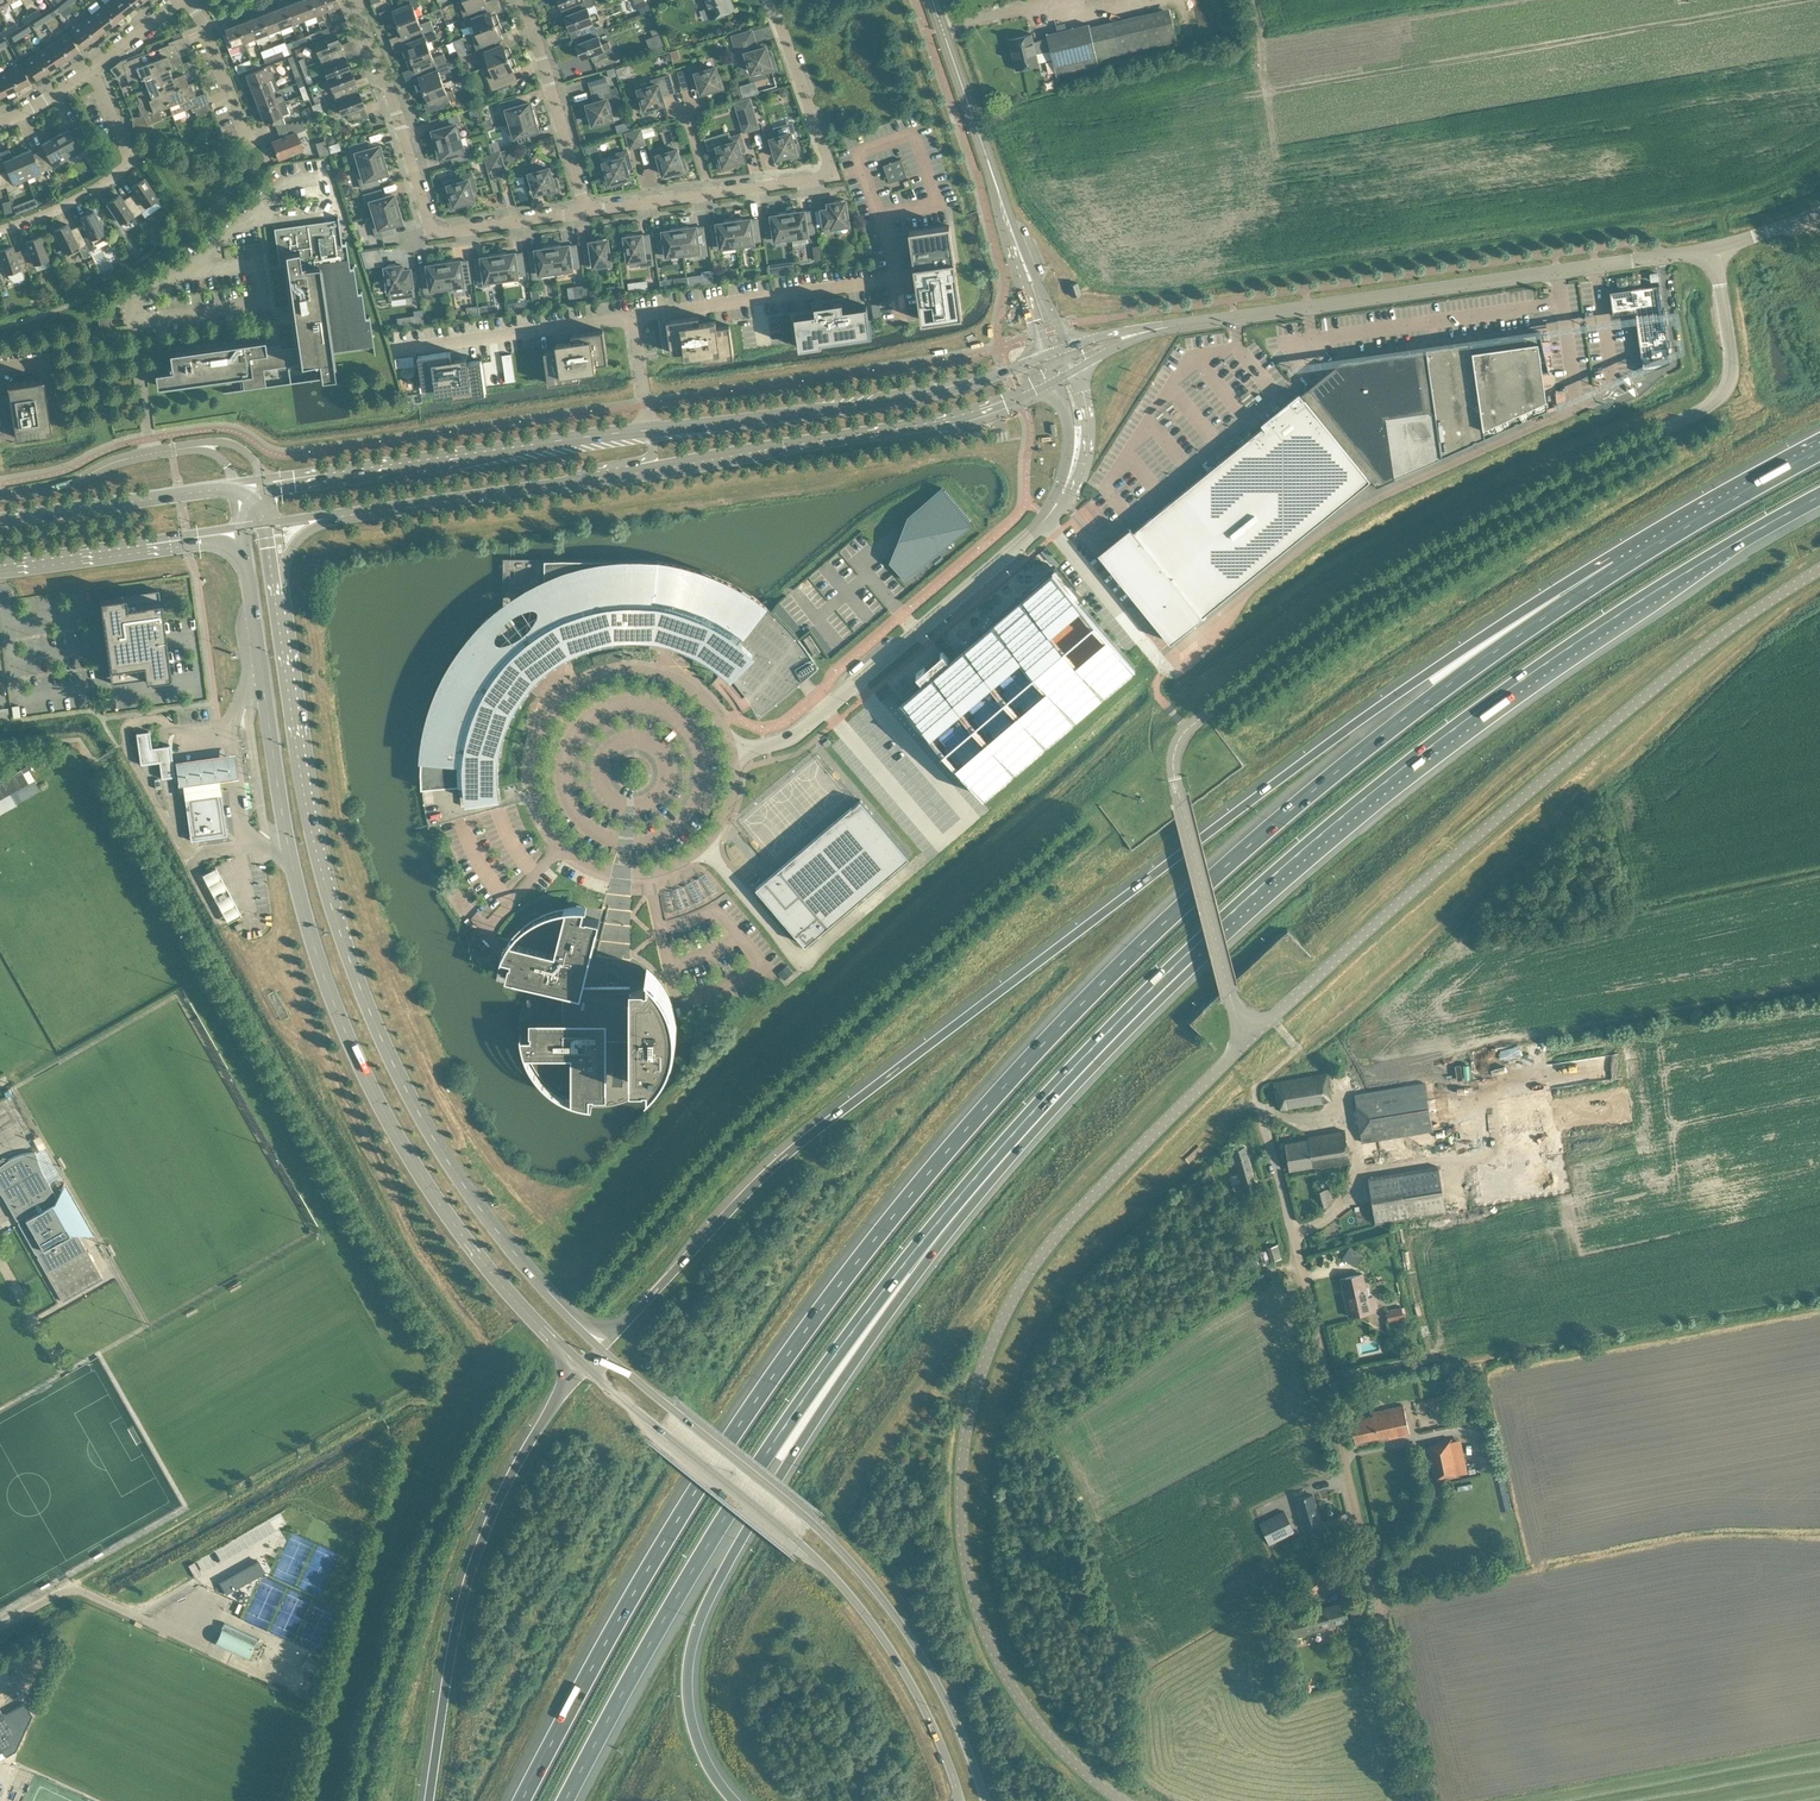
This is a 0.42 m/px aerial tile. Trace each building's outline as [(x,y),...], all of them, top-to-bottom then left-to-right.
[(113,0),(109,0),(101,6),(114,23),(118,21),(117,20),(124,14),(113,0)] [(129,0),(113,0),(124,14),(134,6),(129,0)] [(310,0),(299,0),(296,1),(303,19),(315,14),(310,0)] [(323,0),(310,0),(315,14),(318,22),(324,20),(321,12),(327,10),(323,0)] [(327,10),(339,5),(338,0),(323,0),(327,10)] [(394,25),(417,17),(414,9),(420,5),(418,0),(410,0),(411,3),(393,10),(394,14),(392,15),(391,17),(394,25)] [(466,6),(461,10),(464,18),(471,15),(469,12),(488,4),(486,1),(488,0),(464,0),(466,6)] [(577,11),(594,4),(593,0),(559,0),(562,9),(574,4),(577,11)] [(711,18),(733,10),(729,0),(703,0),(711,18)] [(60,11),(68,5),(65,1),(57,7),(60,11)] [(303,19),(296,1),(291,3),(291,1),(283,3),(291,23),(303,19)] [(291,23),(283,3),(276,6),(277,8),(272,10),(279,28),(291,23)] [(582,33),(602,26),(594,4),(577,11),(565,16),(571,30),(582,25),(585,32),(582,33)] [(114,23),(101,6),(91,14),(104,30),(111,25),(111,26),(114,23)] [(1098,60),(1177,41),(1169,7),(1089,26),(1089,24),(1046,34),(1047,38),(1033,42),(1031,33),(1009,39),(1016,70),(1039,64),(1039,63),(1053,60),(1056,76),(1099,66),(1098,60)] [(38,9),(30,14),(32,19),(41,14),(38,9)] [(279,28),(272,10),(267,12),(267,10),(259,13),(267,33),(279,28)] [(472,18),(471,15),(464,18),(467,25),(474,24),(477,32),(500,23),(497,14),(494,14),(492,15),(490,11),(472,18)] [(50,12),(41,17),(44,22),(53,17),(50,12)] [(267,33),(259,13),(252,15),(253,18),(248,19),(255,37),(257,43),(269,38),(267,33)] [(24,24),(32,19),(30,14),(21,20),(24,24)] [(104,30),(91,14),(81,22),(94,39),(97,36),(104,30)] [(36,27),(44,22),(41,17),(33,23),(36,27)] [(430,31),(434,29),(431,20),(420,24),(417,17),(394,25),(397,34),(400,34),(402,33),(403,37),(422,30),(423,33),(430,31)] [(255,37),(248,19),(243,21),(243,19),(236,22),(243,42),(248,40),(255,37)] [(94,39),(81,22),(71,30),(83,46),(90,41),(91,41),(94,39)] [(243,42),(236,22),(228,25),(229,27),(224,29),(226,33),(231,46),(228,47),(228,46),(227,46),(230,55),(246,49),(243,42)] [(16,23),(8,28),(10,32),(19,27),(16,23)] [(503,31),(500,23),(477,32),(480,39),(474,43),(477,51),(484,48),(482,45),(501,38),(499,34),(502,33),(503,31)] [(29,27),(20,32),(23,36),(31,31),(29,27)] [(654,36),(647,39),(652,50),(654,49),(658,47),(662,46),(663,45),(659,34),(656,27),(652,29),(654,36)] [(10,32),(8,28),(0,32),(0,35),(2,37),(10,32)] [(438,38),(434,29),(430,31),(423,33),(424,37),(406,44),(407,47),(405,48),(404,50),(407,59),(430,50),(427,42),(438,38)] [(751,30),(732,36),(741,65),(749,62),(752,72),(762,69),(763,73),(776,69),(772,53),(768,54),(765,47),(756,49),(751,30)] [(596,31),(577,38),(579,43),(598,36),(596,31)] [(14,41),(23,36),(20,32),(11,36),(14,41)] [(68,33),(57,40),(69,58),(72,56),(71,55),(79,50),(68,33)] [(231,46),(226,33),(223,34),(222,34),(227,46),(228,46),(228,47),(231,46)] [(313,42),(320,61),(343,52),(336,34),(313,42)] [(593,62),(614,54),(609,41),(602,44),(598,35),(598,36),(579,43),(576,44),(582,58),(594,54),(596,60),(593,61),(593,62)] [(161,57),(151,61),(156,73),(168,68),(169,68),(183,63),(178,50),(186,46),(182,36),(168,42),(169,44),(158,48),(161,57)] [(69,58),(57,40),(46,47),(57,64),(65,59),(65,60),(69,58)] [(485,51),(484,48),(477,51),(480,58),(487,58),(490,65),(513,56),(510,47),(507,47),(505,48),(503,44),(485,51)] [(57,64),(46,47),(35,54),(47,72),(51,70),(50,69),(57,64)] [(465,47),(457,51),(460,57),(468,54),(465,47)] [(448,62),(445,53),(433,57),(430,50),(407,59),(410,67),(413,68),(415,67),(416,70),(435,63),(436,67),(443,64),(448,62)] [(349,70),(343,52),(320,61),(327,78),(349,70)] [(277,58),(275,53),(263,58),(265,63),(277,58)] [(670,53),(663,55),(665,61),(672,59),(670,53)] [(47,72),(35,54),(24,62),(36,79),(43,74),(44,74),(47,72)] [(143,78),(156,73),(151,61),(141,65),(138,56),(127,60),(126,58),(120,60),(110,69),(117,78),(122,74),(125,73),(129,84),(143,78)] [(516,64),(513,56),(490,65),(493,72),(487,76),(493,90),(518,80),(517,80),(515,81),(511,72),(514,71),(512,67),(515,66),(516,64)] [(298,60),(301,68),(306,66),(303,58),(298,60)] [(443,83),(440,75),(451,71),(448,62),(443,64),(436,67),(437,70),(419,77),(420,81),(418,81),(417,83),(420,92),(443,83)] [(20,64),(9,70),(18,89),(21,87),(21,86),(29,82),(20,64)] [(190,76),(197,75),(196,66),(188,67),(190,76)] [(309,74),(306,66),(301,68),(305,76),(309,74)] [(715,67),(702,71),(700,66),(679,72),(683,87),(699,83),(702,92),(712,89),(713,91),(723,88),(720,77),(718,77),(715,67)] [(245,80),(248,87),(268,79),(263,67),(245,74),(247,79),(245,80)] [(172,78),(169,68),(168,68),(156,73),(164,94),(188,84),(184,74),(172,78)] [(302,80),(297,68),(292,70),(297,82),(302,80)] [(614,68),(607,70),(609,77),(616,75),(614,68)] [(9,70),(0,74),(0,82),(6,94),(14,90),(14,91),(18,89),(9,70)] [(334,96),(356,87),(349,70),(327,78),(334,96)] [(140,103),(164,94),(156,73),(143,78),(146,86),(148,85),(149,87),(136,93),(140,103)] [(674,90),(669,75),(651,80),(653,85),(639,89),(642,100),(640,100),(643,111),(654,108),(654,106),(664,103),(661,94),(674,90)] [(278,89),(274,77),(268,79),(248,87),(251,94),(253,93),(255,98),(273,91),(278,89)] [(307,92),(302,80),(297,82),(302,94),(307,92)] [(209,104),(204,93),(196,96),(191,83),(188,84),(164,94),(169,106),(172,115),(191,107),(192,112),(195,111),(195,110),(209,104)] [(446,90),(443,83),(420,92),(423,100),(426,101),(428,100),(429,104),(436,101),(439,109),(452,105),(450,99),(456,97),(453,90),(446,90)] [(610,108),(621,105),(616,88),(610,90),(608,84),(605,85),(593,89),(597,102),(588,104),(591,114),(589,115),(592,126),(603,123),(602,121),(612,118),(610,108)] [(746,84),(741,86),(744,98),(750,96),(746,84)] [(363,105),(356,87),(334,96),(341,114),(346,112),(349,119),(368,118),(363,105)] [(257,111),(284,100),(282,95),(275,97),(273,91),(255,98),(257,103),(255,104),(257,111)] [(158,110),(169,106),(164,94),(140,103),(137,104),(142,115),(140,116),(132,116),(133,125),(148,124),(162,118),(158,110)] [(759,127),(750,97),(742,100),(751,129),(759,127)] [(507,110),(511,122),(536,115),(534,108),(532,109),(530,102),(518,106),(516,98),(501,102),(503,111),(507,110)] [(475,99),(468,101),(471,109),(477,107),(475,99)] [(282,116),(289,113),(284,100),(257,111),(260,118),(262,117),(264,123),(271,120),(271,121),(273,121),(274,124),(285,124),(282,116)] [(751,129),(742,100),(735,102),(744,132),(751,129)] [(195,111),(197,117),(212,112),(209,104),(195,110),(195,111)] [(311,105),(304,108),(309,121),(317,120),(311,105)] [(433,138),(435,145),(460,137),(456,125),(460,123),(458,115),(442,120),(445,127),(433,130),(435,137),(433,138)] [(526,133),(538,129),(536,123),(538,122),(536,115),(511,122),(513,130),(509,131),(513,145),(528,140),(526,133)] [(92,146),(80,124),(79,124),(80,127),(69,133),(63,122),(63,123),(63,124),(59,126),(62,132),(54,136),(67,159),(91,146),(92,147),(92,146)] [(303,122),(285,124),(289,134),(271,141),(278,159),(303,149),(296,132),(305,129),(303,122)] [(133,125),(133,134),(149,133),(148,124),(133,125)] [(641,129),(633,131),(638,146),(645,144),(641,129)] [(638,146),(633,131),(626,133),(630,148),(638,146)] [(793,143),(790,133),(777,137),(775,132),(764,135),(769,150),(774,148),(777,158),(787,155),(788,159),(801,155),(798,142),(793,143)] [(745,149),(740,134),(730,137),(731,142),(718,146),(721,156),(716,157),(720,171),(734,167),(732,163),(742,160),(740,151),(745,149)] [(67,159),(54,136),(42,144),(47,152),(40,155),(47,169),(54,166),(54,167),(67,159)] [(464,150),(460,137),(435,145),(437,152),(439,151),(441,158),(453,154),(455,162),(470,157),(468,149),(464,150)] [(355,153),(359,166),(384,159),(382,152),(380,152),(378,146),(367,149),(364,141),(349,146),(352,154),(355,153)] [(317,147),(319,155),(327,153),(325,145),(317,147)] [(680,159),(677,149),(663,153),(662,148),(651,151),(655,166),(661,165),(663,174),(673,171),(675,175),(688,171),(684,158),(680,159)] [(27,179),(17,155),(12,157),(9,149),(8,149),(9,150),(2,153),(5,160),(3,161),(7,170),(1,172),(6,187),(7,191),(15,189),(14,185),(27,179)] [(47,169),(40,155),(34,158),(30,149),(17,155),(27,179),(41,173),(40,173),(47,169)] [(632,165),(627,150),(616,153),(618,159),(604,163),(607,173),(603,174),(607,187),(620,183),(619,179),(629,176),(626,167),(632,165)] [(500,152),(493,155),(497,170),(505,167),(500,152)] [(97,155),(89,159),(96,172),(104,167),(97,155)] [(497,170),(493,155),(485,157),(490,172),(497,170)] [(386,166),(384,159),(359,166),(361,173),(358,174),(361,188),(377,184),(374,176),(386,173),(384,166),(386,166)] [(906,175),(901,159),(883,165),(888,181),(906,175)] [(334,161),(322,163),(324,176),(335,175),(334,161)] [(552,178),(549,168),(535,172),(534,166),(523,170),(528,185),(533,183),(535,192),(545,190),(547,194),(560,190),(556,176),(552,178)] [(919,166),(910,167),(913,179),(921,177),(919,166)] [(476,188),(472,173),(461,176),(463,181),(449,185),(452,195),(448,196),(452,210),(465,206),(464,201),(474,199),(471,189),(476,188)] [(137,194),(131,198),(140,213),(147,208),(145,205),(157,197),(144,178),(131,186),(137,194)] [(370,202),(373,214),(398,207),(396,200),(394,201),(392,194),(381,198),(379,190),(363,194),(366,203),(370,202)] [(140,213),(131,198),(125,202),(119,194),(107,203),(120,222),(132,214),(134,217),(140,213)] [(35,198),(13,207),(16,214),(19,213),(22,212),(38,206),(35,198)] [(834,200),(834,202),(834,204),(831,204),(831,203),(828,203),(829,208),(822,209),(825,231),(833,230),(833,227),(848,224),(845,201),(844,201),(844,199),(834,200)] [(400,214),(398,207),(373,214),(377,227),(373,228),(376,237),(391,232),(389,225),(400,221),(398,215),(400,214)] [(84,225),(78,229),(86,245),(89,251),(96,248),(94,244),(108,238),(104,232),(94,210),(80,217),(84,225)] [(804,211),(802,211),(802,213),(798,213),(798,212),(797,212),(797,210),(788,211),(791,237),(807,235),(807,234),(814,232),(811,211),(804,212),(804,211)] [(791,237),(788,211),(779,213),(779,215),(778,215),(778,216),(774,217),(774,215),(772,216),(772,217),(765,218),(768,239),(775,238),(775,239),(791,237)] [(292,313),(297,313),(298,325),(294,325),(297,345),(281,348),(284,366),(317,361),(319,379),(334,377),(333,371),(330,351),(373,345),(369,316),(365,317),(361,289),(360,290),(361,292),(357,292),(353,264),(352,265),(353,267),(349,267),(345,239),(344,240),(345,242),(341,242),(341,240),(338,216),(337,216),(337,219),(274,228),(278,260),(285,259),(292,313)] [(750,219),(747,219),(748,220),(744,221),(744,220),(743,220),(742,218),(733,219),(737,245),(753,242),(753,241),(760,240),(757,219),(750,220),(750,219)] [(737,245),(733,219),(724,220),(725,222),(724,223),(724,224),(720,224),(720,223),(718,223),(718,225),(711,226),(714,247),(721,246),(721,247),(737,245)] [(86,245),(78,229),(71,232),(67,223),(54,230),(54,231),(60,244),(66,256),(80,249),(79,248),(86,245)] [(909,231),(915,274),(915,275),(915,276),(916,277),(922,320),(962,314),(955,264),(950,225),(909,231)] [(696,227),(693,227),(693,228),(690,229),(690,227),(689,228),(688,226),(679,227),(683,253),(699,250),(699,249),(706,248),(703,227),(696,228),(696,227)] [(683,253),(679,227),(670,228),(671,230),(669,230),(670,232),(666,232),(666,231),(663,231),(664,232),(657,233),(660,255),(667,254),(667,255),(683,253)] [(54,231),(48,234),(54,247),(60,244),(54,231)] [(641,234),(639,235),(639,236),(636,236),(635,233),(626,235),(626,237),(625,237),(628,260),(640,259),(641,266),(653,264),(649,235),(642,235),(641,234)] [(29,250),(22,252),(28,269),(35,266),(37,270),(50,266),(40,236),(26,241),(29,250)] [(596,239),(596,241),(596,242),(593,243),(593,241),(590,242),(591,243),(583,244),(587,265),(594,264),(594,265),(610,263),(607,239),(606,240),(606,237),(596,239)] [(568,245),(566,245),(566,247),(563,247),(563,246),(561,246),(561,244),(552,245),(556,271),(572,268),(572,267),(579,266),(576,245),(569,246),(568,245)] [(22,252),(15,254),(12,245),(0,250),(0,257),(5,273),(6,273),(8,276),(14,281),(23,278),(21,271),(28,269),(22,252)] [(556,271),(552,245),(543,246),(543,249),(542,249),(542,250),(539,250),(539,249),(536,250),(536,251),(529,252),(533,280),(541,278),(541,273),(556,271)] [(816,249),(816,263),(825,263),(825,249),(816,249)] [(514,253),(512,253),(512,254),(509,255),(508,254),(507,254),(507,252),(498,253),(502,279),(518,276),(518,275),(525,274),(522,253),(514,254),(514,253)] [(502,279),(498,253),(489,254),(489,256),(488,257),(488,258),(485,258),(485,257),(482,257),(482,258),(475,259),(479,286),(487,285),(486,281),(502,279)] [(460,261),(458,261),(458,262),(454,263),(454,261),(453,262),(453,259),(444,261),(448,286),(464,284),(463,283),(471,282),(467,261),(460,262),(460,261)] [(448,286),(444,261),(435,262),(435,264),(434,264),(434,266),(431,266),(430,265),(428,265),(428,266),(421,267),(425,293),(433,292),(432,289),(448,286)] [(782,262),(769,263),(770,272),(783,270),(782,262)] [(402,265),(400,265),(400,266),(397,267),(396,263),(386,265),(387,267),(386,267),(390,299),(414,295),(410,269),(403,270),(402,265)] [(703,275),(699,275),(701,284),(704,284),(714,282),(712,270),(702,272),(703,275)] [(671,280),(660,281),(661,290),(672,288),(671,280)] [(1081,294),(1077,282),(1069,285),(1073,297),(1081,294)] [(1659,284),(1610,291),(1613,315),(1635,312),(1642,363),(1643,369),(1658,368),(1670,362),(1669,359),(1668,351),(1670,351),(1669,341),(1667,341),(1664,324),(1666,324),(1664,308),(1662,308),(1659,284)] [(585,285),(575,287),(577,298),(587,296),(585,285)] [(870,333),(868,318),(869,318),(867,305),(843,308),(842,301),(823,303),(823,307),(816,308),(816,312),(795,315),(799,347),(822,344),(821,340),(870,333)] [(415,316),(412,316),(413,325),(416,325),(424,323),(422,310),(415,311),(416,316),(415,316)] [(701,354),(702,361),(734,356),(730,325),(717,326),(716,321),(716,320),(707,321),(708,324),(700,325),(699,316),(667,320),(671,352),(684,350),(685,357),(701,354)] [(557,349),(544,351),(549,383),(580,378),(580,372),(596,369),(595,363),(608,361),(603,330),(572,334),(573,343),(565,344),(565,342),(556,343),(557,349)] [(1539,343),(1542,342),(1540,332),(1497,338),(1497,339),(1495,339),(1495,338),(1479,341),(1479,343),(1472,344),(1472,342),(1453,344),(1453,345),(1450,346),(1450,345),(1426,348),(1441,457),(1474,443),(1474,442),(1476,441),(1476,442),(1515,424),(1515,423),(1517,422),(1517,423),(1547,410),(1542,373),(1549,372),(1546,357),(1543,358),(1539,343)] [(263,369),(284,366),(281,348),(265,350),(263,337),(168,351),(171,368),(154,371),(156,385),(241,372),(243,389),(265,386),(263,369)] [(1441,457),(1426,348),(1408,351),(1408,352),(1406,352),(1406,351),(1363,357),(1363,358),(1361,359),(1361,358),(1343,360),(1301,394),(1370,480),(1369,480),(1376,487),(1394,479),(1394,478),(1431,462),(1441,457)] [(437,392),(439,392),(453,390),(454,396),(486,392),(485,387),(481,360),(469,362),(468,355),(459,357),(460,359),(452,360),(450,351),(419,356),(423,388),(436,386),(437,392)] [(413,356),(395,358),(396,367),(414,365),(413,356)] [(42,378),(6,383),(14,437),(51,431),(42,378)] [(1170,641),(1369,480),(1370,480),(1301,394),(1299,392),(1298,393),(1299,394),(1263,423),(1262,422),(1261,423),(1263,426),(1134,531),(1134,530),(1134,531),(1130,526),(1098,552),(1111,569),(1170,641)] [(972,523),(942,486),(907,515),(889,561),(904,579),(972,523)] [(765,606),(765,605),(753,596),(752,596),(751,595),(752,594),(743,588),(742,589),(740,588),(727,581),(727,582),(713,575),(699,570),(685,566),(671,563),(656,561),(657,552),(546,551),(546,556),(504,555),(503,604),(502,606),(491,614),(491,615),(490,616),(489,615),(481,622),(482,623),(481,625),(471,636),(462,648),(453,660),(446,673),(445,675),(444,674),(439,683),(440,684),(439,686),(440,686),(434,700),(433,702),(432,701),(428,711),(430,712),(429,714),(426,728),(423,743),(423,745),(422,745),(420,755),(422,755),(421,758),(422,758),(421,773),(421,788),(423,802),(426,817),(428,826),(429,826),(502,807),(500,795),(496,795),(495,782),(494,769),(495,756),(497,743),(501,731),(505,719),(511,707),(517,696),(525,685),(533,675),(542,668),(553,659),(564,652),(565,651),(576,646),(588,641),(600,637),(613,635),(626,633),(634,633),(635,633),(636,633),(637,632),(638,631),(639,630),(639,629),(665,632),(678,636),(691,641),(703,646),(714,653),(725,661),(736,671),(753,654),(737,640),(743,632),(744,633),(765,606)] [(922,681),(901,699),(983,796),(1135,665),(1053,569),(948,659),(942,651),(916,674),(922,681)] [(161,584),(101,593),(111,661),(145,657),(147,674),(173,670),(161,584)] [(821,651),(810,634),(804,638),(815,655),(821,651)] [(781,703),(823,670),(811,654),(802,660),(806,665),(784,683),(788,688),(776,697),(781,703)] [(742,711),(750,704),(725,677),(717,685),(742,711)] [(161,776),(161,778),(163,778),(163,777),(173,775),(173,777),(175,776),(175,774),(174,774),(170,747),(171,747),(170,745),(169,745),(169,746),(152,748),(152,747),(151,747),(149,733),(150,733),(149,731),(147,731),(148,732),(138,733),(138,732),(136,733),(136,735),(137,735),(141,762),(140,762),(140,764),(142,764),(142,763),(159,760),(159,762),(160,762),(162,776),(161,776)] [(235,754),(175,763),(179,789),(239,780),(235,754)] [(29,783),(21,769),(0,780),(0,799),(29,783)] [(226,833),(220,793),(220,792),(221,792),(221,790),(219,790),(219,792),(186,796),(186,795),(184,795),(184,797),(185,797),(191,838),(190,838),(190,840),(192,840),(192,839),(225,835),(227,835),(227,833),(226,833)] [(860,799),(757,887),(805,944),(909,856),(860,799)] [(201,878),(210,897),(225,890),(215,871),(201,878)] [(225,890),(210,897),(215,906),(229,898),(225,890)] [(215,906),(225,926),(240,918),(229,898),(215,906)] [(582,916),(585,907),(587,907),(587,906),(584,906),(578,905),(574,905),(571,905),(566,906),(565,909),(559,910),(553,912),(547,914),(541,917),(536,920),(531,923),(526,927),(521,931),(517,936),(513,940),(513,941),(509,940),(507,944),(505,947),(503,951),(502,955),(500,959),(501,959),(502,957),(511,959),(510,963),(509,963),(506,976),(513,977),(513,978),(564,990),(564,1019),(537,1019),(530,1019),(530,1032),(531,1032),(531,1053),(528,1053),(531,1060),(534,1066),(538,1071),(541,1076),(546,1081),(550,1085),(555,1089),(560,1092),(566,1095),(571,1097),(573,1098),(573,1102),(576,1103),(580,1104),(584,1105),(588,1105),(592,1106),(592,1105),(590,1104),(590,1095),(594,1095),(594,1096),(607,1096),(607,1089),(607,1037),(631,1037),(631,1072),(632,1072),(632,1079),(645,1079),(645,1078),(653,1078),(654,1077),(656,1074),(660,1069),(663,1064),(666,1058),(668,1052),(670,1047),(671,1040),(672,1034),(672,1028),(672,1022),(671,1016),(670,1010),(668,1004),(666,998),(663,992),(660,987),(656,982),(653,978),(645,978),(645,977),(632,977),(632,984),(631,984),(631,985),(614,985),(614,984),(614,983),(613,982),(612,981),(611,981),(610,982),(609,982),(608,982),(608,983),(607,984),(607,985),(583,985),(598,927),(599,919),(586,916),(586,917),(582,916)] [(240,922),(234,925),(237,930),(242,927),(240,922)] [(782,975),(789,983),(799,975),(792,967),(782,975)] [(1333,1099),(1327,1073),(1274,1082),(1280,1108),(1333,1099)] [(1433,1130),(1426,1083),(1354,1095),(1362,1142),(1433,1130)] [(1308,1137),(1308,1139),(1285,1143),(1289,1169),(1322,1164),(1323,1165),(1350,1161),(1345,1130),(1308,1137)] [(1245,1147),(1233,1150),(1246,1195),(1258,1191),(1245,1147)] [(87,1253),(85,1250),(86,1249),(49,1183),(46,1177),(43,1172),(41,1167),(39,1162),(38,1157),(36,1150),(31,1152),(27,1153),(23,1154),(20,1155),(16,1156),(12,1158),(8,1159),(8,1160),(0,1159),(0,1193),(3,1197),(4,1200),(15,1217),(17,1220),(16,1221),(35,1253),(36,1253),(38,1256),(37,1257),(46,1272),(48,1275),(47,1275),(62,1301),(102,1278),(88,1252),(87,1253)] [(1494,1161),(1496,1167),(1510,1164),(1508,1157),(1494,1161)] [(1368,1177),(1375,1223),(1389,1221),(1390,1220),(1390,1221),(1446,1211),(1438,1166),(1368,1177)] [(1316,1191),(1318,1202),(1332,1198),(1330,1188),(1316,1191)] [(1346,1260),(1360,1270),(1368,1258),(1354,1249),(1346,1260)] [(1364,1273),(1352,1275),(1340,1278),(1349,1316),(1377,1310),(1374,1296),(1369,1297),(1364,1273)] [(1393,1329),(1409,1328),(1409,1316),(1393,1317),(1393,1329)] [(1422,1403),(1422,1427),(1444,1426),(1443,1402),(1422,1403)] [(1403,1405),(1372,1412),(1373,1415),(1350,1420),(1355,1442),(1388,1435),(1388,1438),(1409,1433),(1403,1405)] [(1460,1475),(1452,1437),(1437,1440),(1437,1442),(1427,1444),(1434,1479),(1445,1477),(1445,1478),(1460,1475)] [(1312,1494),(1296,1499),(1304,1528),(1304,1527),(1306,1535),(1320,1531),(1318,1523),(1321,1522),(1312,1494)] [(1294,1531),(1284,1511),(1260,1522),(1270,1543),(1294,1531)] [(313,1517),(307,1529),(329,1538),(334,1526),(313,1517)] [(258,1560),(220,1581),(226,1593),(264,1571),(258,1560)] [(194,1561),(188,1565),(195,1577),(201,1574),(195,1562),(194,1561)] [(1288,1618),(1293,1637),(1323,1628),(1322,1627),(1348,1620),(1343,1602),(1288,1618)] [(224,1622),(214,1643),(248,1659),(258,1637),(224,1622)] [(306,1670),(323,1675),(327,1663),(310,1657),(306,1670)] [(3,1751),(5,1754),(6,1756),(16,1750),(32,1714),(32,1713),(25,1702),(6,1713),(5,1712),(3,1714),(0,1709),(0,1752),(3,1751)]
